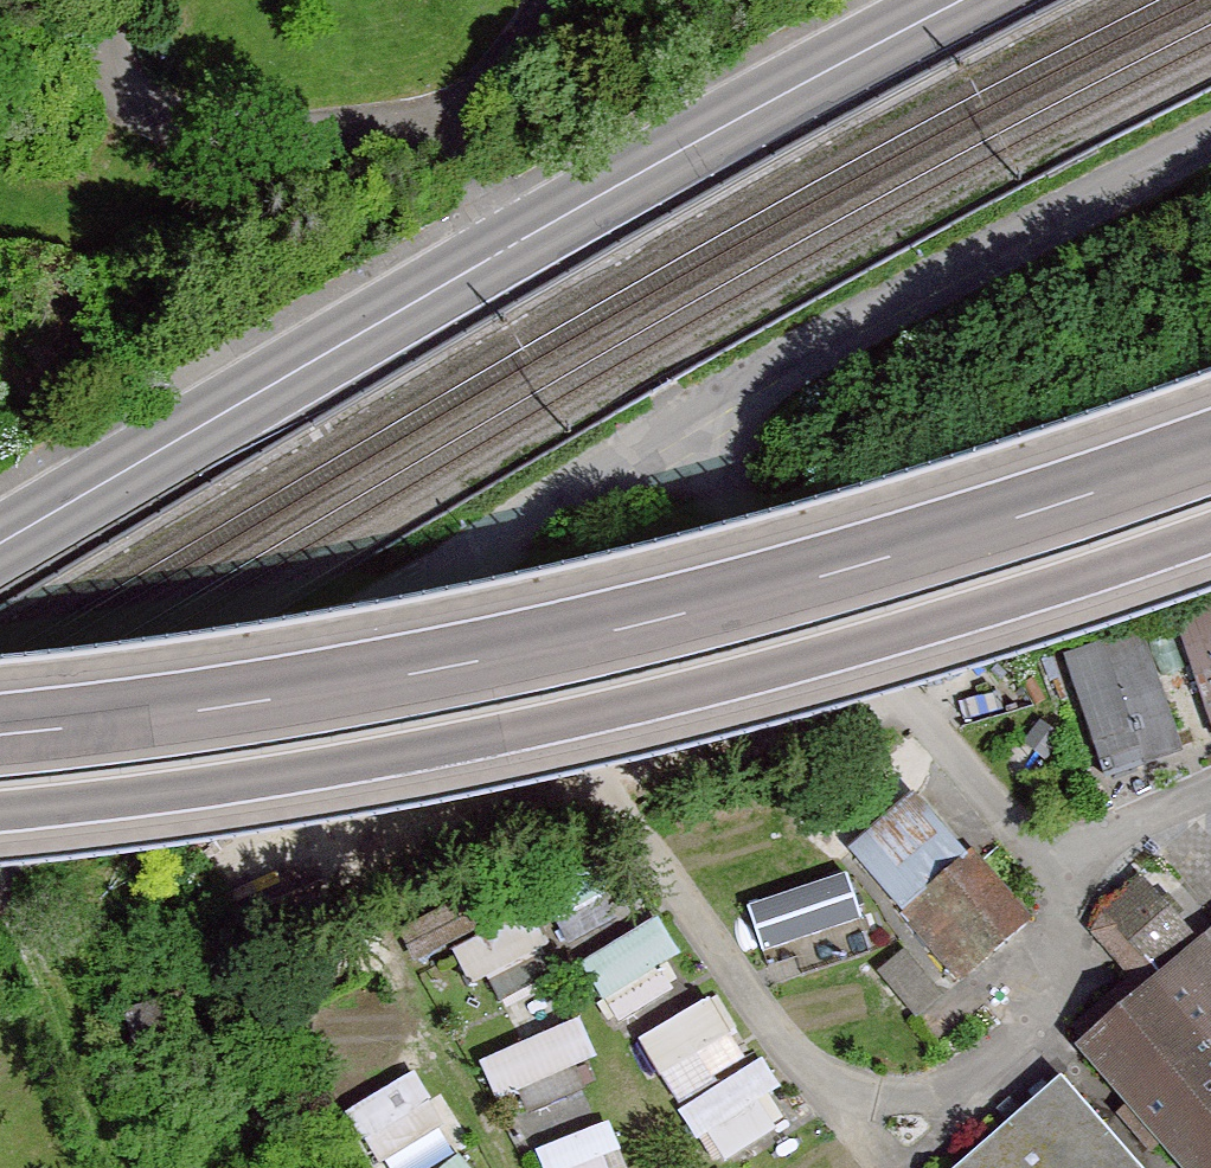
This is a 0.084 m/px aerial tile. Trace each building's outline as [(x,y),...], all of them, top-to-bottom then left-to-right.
[(851,851),(960,977),(1025,921),(968,855),(965,858),(913,797),(851,851)] [(1140,883),(1111,907),(1121,919),(1115,924),(1147,960),(1181,930),(1140,883)] [(1202,947),(1157,988),(1156,986),(1089,1046),(1146,1111),(1131,1124),(1151,1146),(1165,1133),(1196,1167),(1210,1167),(1210,957),(1202,947)] [(1061,1079),(959,1167),(1138,1167),(1061,1079)]
